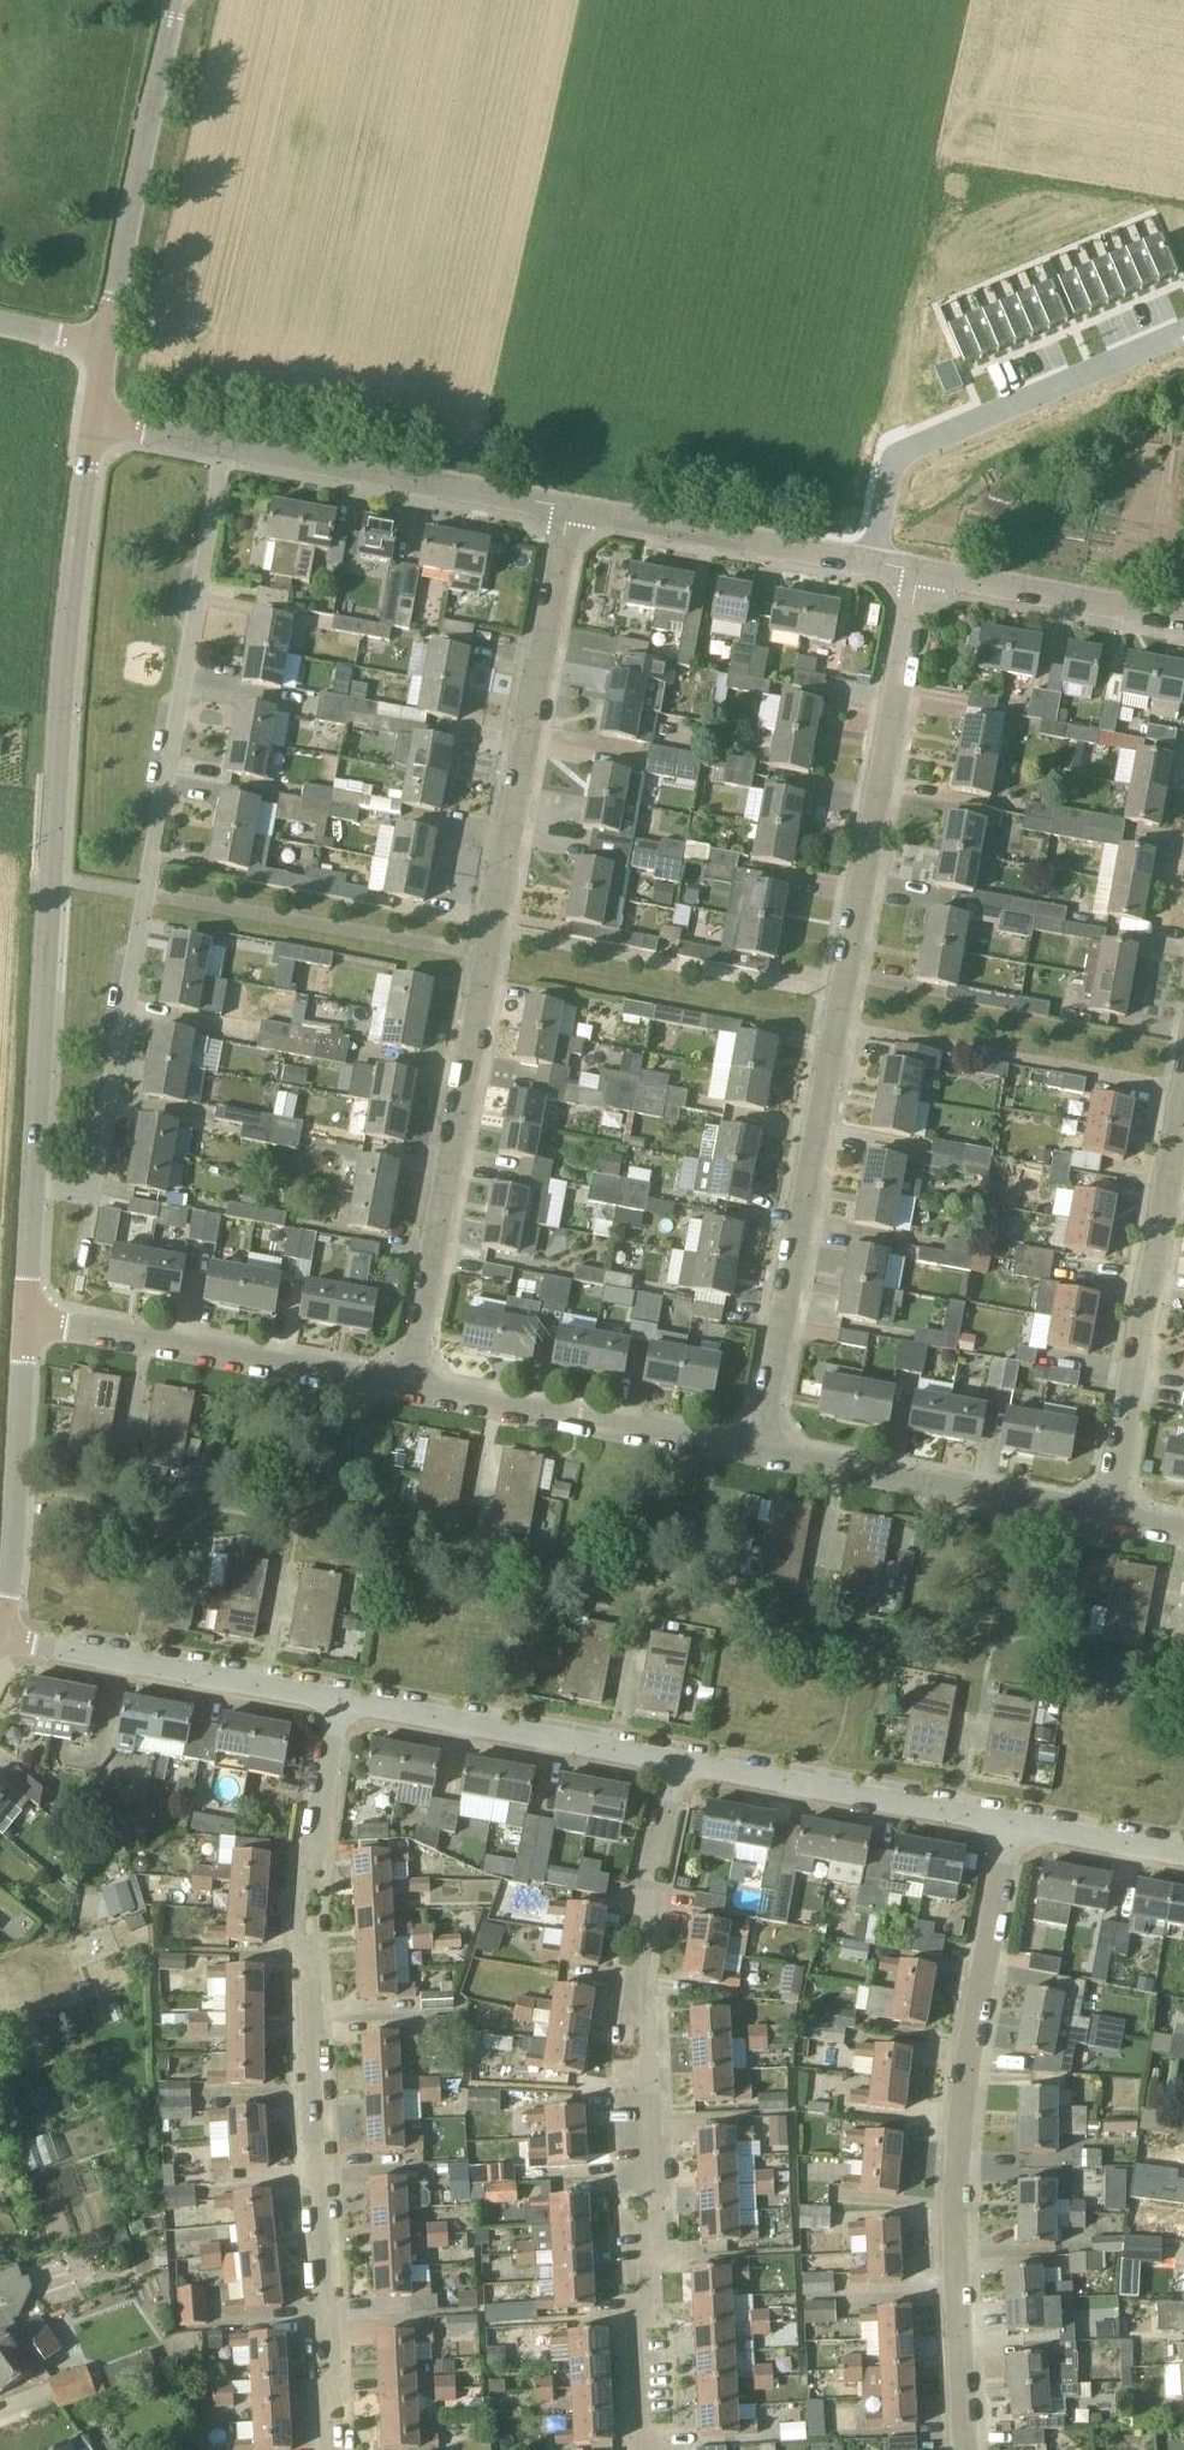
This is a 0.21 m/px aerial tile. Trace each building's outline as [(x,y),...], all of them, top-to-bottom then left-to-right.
[(1162,240),(1144,247),(1159,282),(1177,275),(1162,240)] [(1144,247),(1127,255),(1142,290),(1159,282),(1144,247)] [(1127,255),(1110,262),(1125,297),(1142,290),(1127,255)] [(1110,262),(1093,269),(1108,304),(1125,297),(1110,262)] [(1093,269),(1076,276),(1091,312),(1108,304),(1093,269)] [(1076,276),(1059,284),(1074,319),(1091,312),(1076,276)] [(1053,287),(1035,294),(1051,329),(1068,322),(1053,287)] [(1035,294),(1018,301),(1034,337),(1051,329),(1035,294)] [(1018,301),(1002,309),(1017,344),(1034,337),(1018,301)] [(1002,309),(985,316),(1000,351),(1017,344),(1002,309)] [(985,316),(968,323),(983,359),(1000,351),(985,316)] [(968,323),(950,331),(965,366),(983,359),(968,323)] [(952,362),(935,370),(946,396),(964,388),(952,362)] [(268,504),(255,502),(253,511),(267,513),(268,504)] [(305,509),(274,503),(267,542),(277,544),(271,577),(277,578),(274,591),(290,594),(293,581),(305,509)] [(316,550),(330,552),(328,563),(343,566),(350,527),(335,524),(337,515),(305,509),(293,581),(310,584),(316,550)] [(398,526),(366,520),(360,558),(391,563),(398,526)] [(428,531),(421,569),(421,570),(452,576),(459,537),(428,531)] [(449,591),(462,593),(480,597),(490,542),(459,537),(452,576),(449,591)] [(655,612),(662,574),(632,568),(625,607),(655,612)] [(667,634),(669,624),(684,626),(677,666),(692,669),(704,605),(690,602),(694,579),(662,574),(655,612),(652,631),(667,634)] [(749,679),(755,649),(761,615),(760,615),(761,615),(748,613),(752,590),(720,584),(713,622),(711,637),(741,641),(740,646),(734,645),(729,676),(749,679)] [(288,609),(290,594),(274,591),(259,589),(257,604),(288,609)] [(802,639),(809,600),(778,594),(771,633),(802,639)] [(400,599),(386,596),(380,626),(392,628),(395,629),(400,599)] [(415,601),(400,599),(395,629),(410,631),(415,601)] [(840,606),(809,600),(802,639),(833,644),(840,606)] [(292,622),(254,616),(252,630),(253,630),(250,648),(287,655),(292,622)] [(361,637),(363,623),(335,618),(332,632),(361,637)] [(475,627),(451,622),(443,621),(441,636),(472,643),(475,627)] [(363,623),(361,637),(389,642),(392,628),(380,626),(363,623)] [(1012,636),(982,631),(981,636),(969,633),(964,664),(975,666),(975,669),(1006,674),(1012,636)] [(1043,642),(1012,636),(1006,674),(1036,680),(1043,642)] [(651,645),(642,644),(618,639),(615,654),(648,660),(651,645)] [(431,647),(425,680),(462,687),(466,669),(467,669),(470,654),(431,647)] [(1070,647),(1063,685),(1093,690),(1101,653),(1070,647)] [(250,648),(246,668),(245,668),(242,682),(280,689),(287,655),(250,648)] [(768,651),(755,649),(749,679),(763,682),(768,651)] [(625,656),(622,676),(612,674),(606,705),(642,712),(659,715),(661,715),(667,685),(673,686),(677,666),(625,656)] [(1158,663),(1128,657),(1121,695),(1151,701),(1158,663)] [(1158,663),(1151,701),(1182,706),(1183,694),(1183,668),(1158,663)] [(337,668),(335,676),(351,679),(352,670),(337,668)] [(827,677),(803,673),(795,671),(792,687),(824,693),(827,677)] [(872,674),(861,672),(858,683),(869,686),(872,674)] [(769,697),(771,683),(763,682),(749,679),(729,676),(718,674),(715,695),(726,696),(727,690),(769,697)] [(460,706),(459,706),(462,687),(425,680),(410,678),(404,709),(419,712),(419,715),(458,721),(460,706)] [(353,684),(350,700),(366,703),(369,686),(353,684)] [(1047,693),(1033,690),(1028,719),(1042,722),(1047,693)] [(1061,695),(1047,693),(1042,722),(1057,724),(1059,712),(1062,697),(1061,696),(1061,695)] [(968,708),(969,708),(996,713),(998,699),(970,694),(968,708)] [(321,695),(319,708),(347,713),(350,700),(321,695)] [(822,704),(784,697),(778,733),(815,739),(822,704)] [(376,718),(379,705),(350,700),(347,713),(376,718)] [(1120,707),(1105,704),(1100,732),(1115,735),(1120,707)] [(601,736),(636,743),(642,712),(606,705),(601,736)] [(276,713),(244,707),(241,721),(236,720),(232,739),(270,746),(276,713)] [(319,708),(316,722),(345,727),(347,713),(319,708)] [(432,728),(392,721),(389,735),(399,737),(393,768),(409,771),(447,778),(451,758),(445,757),(448,744),(430,741),(432,728)] [(997,763),(1004,728),(965,721),(959,756),(997,763)] [(1068,741),(1070,727),(1057,724),(1042,722),(1039,736),(1068,741)] [(1177,731),(1154,727),(1149,726),(1146,740),(1175,746),(1177,731)] [(1070,727),(1068,741),(1097,747),(1100,732),(1070,727)] [(815,739),(778,733),(771,768),(809,774),(815,739)] [(232,739),(228,760),(234,761),(232,775),(264,781),(270,746),(232,739)] [(650,746),(647,761),(676,766),(680,752),(650,746)] [(1172,760),(1121,750),(1115,784),(1131,787),(1166,793),(1172,760)] [(703,756),(680,752),(676,766),(700,771),(703,756)] [(997,763),(959,756),(953,791),(991,797),(997,763)] [(757,762),(728,757),(727,761),(725,771),(754,776),(757,762)] [(714,769),(725,771),(727,761),(712,758),(710,768),(714,769)] [(1067,758),(1064,773),(1080,775),(1082,761),(1067,758)] [(647,761),(644,775),(673,780),(676,766),(647,761)] [(590,798),(624,805),(630,774),(595,767),(590,798)] [(409,771),(402,805),(435,811),(438,798),(443,799),(447,778),(409,771)] [(725,771),(723,785),(752,790),(754,776),(725,771)] [(1077,778),(1064,775),(1062,789),(1074,791),(1077,778)] [(333,791),(304,786),(301,799),(304,800),(331,805),(331,804),(333,791)] [(1131,787),(1125,821),(1126,821),(1160,827),(1166,793),(1131,787)] [(331,804),(360,810),(362,796),(333,791),(331,804)] [(761,826),(798,833),(802,810),(809,811),(812,799),(805,798),(767,791),(761,826)] [(217,831),(271,840),(277,807),(222,797),(219,812),(221,812),(217,831)] [(624,805),(590,798),(584,829),(618,836),(624,805)] [(304,800),(299,825),(317,828),(315,836),(325,838),(328,818),(331,805),(304,800)] [(1053,822),(1055,808),(1027,803),(1025,817),(1053,822)] [(331,804),(331,805),(328,818),(357,824),(360,810),(331,804)] [(1053,822),(1082,827),(1084,814),(1055,808),(1053,822)] [(979,858),(986,824),(957,818),(948,816),(942,851),(979,858)] [(1053,822),(1025,817),(1022,832),(1050,837),(1053,822)] [(1050,837),(1098,845),(1101,830),(1082,827),(1053,822),(1050,837)] [(798,833),(761,826),(754,861),(792,867),(798,833)] [(436,836),(398,828),(391,862),(429,869),(432,851),(434,851),(436,836)] [(317,881),(305,879),(289,876),(289,875),(266,871),(271,840),(217,831),(214,850),(213,850),(210,864),(249,871),(247,883),(315,895),(317,881)] [(325,838),(315,836),(313,847),(323,849),(323,848),(325,839),(325,838)] [(335,841),(325,839),(323,848),(333,850),(335,841)] [(661,845),(633,840),(631,852),(660,858),(683,862),(686,844),(663,840),(661,845)] [(1120,849),(1114,883),(1149,889),(1155,855),(1121,849),(1120,849)] [(739,856),(710,850),(708,865),(737,870),(739,856)] [(942,851),(935,886),(970,893),(973,893),(979,858),(942,851)] [(660,858),(631,852),(628,868),(655,873),(657,873),(660,858)] [(683,862),(660,858),(657,873),(655,873),(654,880),(679,884),(683,862)] [(613,868),(578,860),(572,892),(607,898),(613,868)] [(429,869),(391,862),(385,896),(424,903),(427,888),(425,888),(429,869)] [(708,865),(706,877),(734,883),(737,870),(708,865)] [(317,881),(346,886),(348,876),(319,872),(317,881)] [(1046,877),(1044,885),(1061,888),(1062,880),(1046,877)] [(317,881),(315,895),(343,900),(346,886),(317,881)] [(1143,923),(1149,889),(1114,883),(1099,881),(1093,913),(1143,923)] [(671,909),(675,886),(660,884),(655,884),(651,905),(671,909)] [(788,891),(775,889),(750,884),(743,919),(781,926),(788,891)] [(569,937),(643,951),(645,937),(620,932),(626,902),(623,901),(607,898),(572,892),(567,923),(572,924),(569,937)] [(1007,913),(1035,918),(1038,904),(1009,899),(1007,913)] [(1065,924),(1068,909),(1038,904),(1035,918),(1065,924)] [(969,919),(930,912),(924,947),(962,954),(969,919)] [(1032,939),(1033,932),(1035,918),(1007,913),(1003,913),(999,933),(1032,939)] [(1033,932),(1085,941),(1087,928),(1065,924),(1035,918),(1033,932)] [(743,919),(736,954),(775,961),(781,926),(743,919)] [(683,932),(672,930),(662,928),(659,940),(681,944),(681,943),(683,932)] [(645,937),(643,951),(657,954),(659,940),(645,937)] [(211,945),(178,939),(176,953),(170,951),(167,972),(205,979),(211,945)] [(274,959),(302,964),(305,950),(276,944),(274,959)] [(1105,944),(1102,944),(1099,957),(1088,955),(1084,976),(1088,977),(1131,985),(1138,950),(1105,944)] [(722,951),(694,946),(691,960),(719,965),(722,951)] [(918,982),(949,987),(955,988),(962,954),(924,947),(918,982)] [(302,964),(331,969),(334,955),(305,950),(302,964)] [(167,972),(163,992),(169,993),(166,1007),(199,1012),(205,979),(167,972)] [(1084,995),(1093,997),(1091,1012),(1125,1018),(1131,985),(1088,977),(1084,995)] [(431,999),(425,998),(428,984),(395,978),(388,1013),(427,1020),(431,999)] [(992,994),(989,1008),(1018,1013),(1020,999),(992,994)] [(1020,999),(1018,1013),(1048,1019),(1050,1004),(1020,999)] [(522,1032),(572,1041),(578,1009),(528,1000),(522,1032)] [(625,1002),(625,1003),(622,1016),(652,1021),(654,1007),(625,1002)] [(682,1012),(654,1007),(652,1021),(680,1026),(682,1012)] [(709,1017),(682,1012),(680,1026),(706,1031),(709,1017)] [(388,1013),(382,1046),(415,1052),(418,1037),(424,1038),(427,1020),(388,1013)] [(289,1041),(291,1027),(262,1022),(260,1036),(289,1041)] [(320,1033),(291,1027),(289,1041),(318,1047),(320,1033)] [(209,1040),(195,1038),(195,1036),(156,1029),(154,1044),(155,1044),(152,1063),(189,1069),(191,1054),(206,1057),(209,1040)] [(517,1062),(541,1066),(552,1068),(555,1052),(582,1056),(584,1043),(572,1041),(522,1032),(517,1062)] [(777,1042),(739,1035),(738,1037),(732,1070),(771,1077),(777,1042)] [(286,1055),(289,1041),(260,1036),(257,1050),(286,1055)] [(318,1047),(289,1041),(286,1055),(315,1061),(318,1047)] [(879,1097),(917,1104),(927,1051),(898,1045),(894,1063),(885,1062),(879,1097)] [(623,1054),(619,1074),(641,1078),(642,1071),(645,1058),(640,1057),(630,1055),(623,1054)] [(1009,1066),(980,1060),(977,1074),(1006,1080),(1009,1066)] [(152,1063),(148,1082),(147,1082),(144,1096),(183,1103),(189,1069),(152,1063)] [(412,1091),(414,1091),(416,1077),(378,1070),(355,1066),(349,1099),(372,1103),(409,1110),(412,1091)] [(285,1067),(282,1083),(305,1088),(308,1072),(285,1067)] [(732,1070),(726,1105),(765,1112),(771,1077),(732,1070)] [(598,1094),(608,1095),(637,1101),(641,1078),(619,1074),(602,1071),(598,1094)] [(637,1101),(666,1106),(671,1076),(642,1071),(641,1078),(637,1101)] [(1087,1080),(1051,1073),(1048,1088),(1084,1095),(1087,1080)] [(568,1088),(538,1082),(535,1097),(511,1093),(506,1124),(541,1131),(547,1099),(564,1102),(563,1104),(575,1106),(578,1089),(568,1088)] [(637,1101),(608,1095),(605,1111),(634,1116),(637,1101)] [(1134,1103),(1094,1096),(1088,1125),(1129,1132),(1134,1103)] [(917,1104),(879,1097),(872,1131),(911,1139),(917,1104)] [(634,1116),(663,1121),(666,1106),(637,1101),(634,1116)] [(409,1110),(372,1103),(366,1137),(404,1144),(407,1129),(406,1129),(409,1110)] [(215,1121),(244,1127),(272,1132),(275,1118),(218,1107),(215,1121)] [(304,1123),(275,1118),(272,1132),(301,1137),(304,1123)] [(193,1132),(178,1129),(179,1127),(146,1121),(143,1134),(138,1133),(134,1154),(173,1161),(173,1160),(187,1162),(193,1132)] [(500,1155),(524,1160),(536,1161),(541,1131),(506,1124),(500,1155)] [(1088,1125),(1083,1154),(1102,1157),(1123,1161),(1129,1132),(1088,1125)] [(241,1140),(270,1146),(272,1132),(244,1127),(241,1140)] [(760,1135),(721,1128),(721,1130),(706,1127),(701,1161),(715,1163),(754,1171),(760,1135)] [(270,1146),(298,1151),(301,1137),(272,1132),(270,1146)] [(629,1147),(644,1150),(645,1142),(631,1139),(629,1147)] [(962,1160),(991,1166),(994,1152),(964,1146),(962,1160)] [(1037,1150),(1035,1163),(1049,1166),(1052,1153),(1037,1150)] [(1073,1156),(1070,1168),(1099,1173),(1102,1157),(1083,1154),(1073,1152),(1073,1156)] [(604,1153),(600,1170),(620,1174),(623,1157),(604,1153)] [(1073,1156),(1055,1153),(1052,1167),(1070,1171),(1070,1168),(1073,1156)] [(136,1188),(135,1191),(160,1195),(160,1193),(167,1195),(173,1161),(134,1154),(130,1174),(136,1174),(134,1188),(136,1188)] [(906,1162),(868,1155),(861,1190),(899,1197),(899,1196),(919,1200),(922,1184),(902,1180),(906,1162)] [(695,1194),(709,1196),(709,1198),(748,1205),(754,1171),(715,1163),(701,1161),(700,1162),(683,1159),(678,1190),(695,1194)] [(397,1181),(392,1180),(394,1166),(362,1160),(355,1195),(393,1202),(397,1181)] [(521,1176),(550,1182),(554,1165),(536,1161),(524,1160),(521,1176)] [(991,1166),(962,1160),(959,1174),(988,1180),(991,1166)] [(243,1169),(250,1175),(256,1168),(249,1163),(243,1169)] [(1052,1167),(1049,1182),(1067,1186),(1070,1171),(1052,1167)] [(620,1194),(622,1180),(594,1174),(591,1189),(620,1194)] [(519,1191),(548,1196),(550,1182),(521,1176),(519,1191)] [(620,1194),(649,1200),(651,1185),(622,1180),(620,1194)] [(545,1227),(550,1197),(548,1196),(519,1191),(494,1186),(488,1218),(523,1224),(523,1223),(545,1227)] [(617,1208),(620,1194),(591,1189),(588,1203),(617,1208)] [(861,1190),(855,1225),(893,1231),(899,1197),(861,1190)] [(258,1195),(245,1192),(242,1205),(256,1208),(258,1195)] [(1117,1199),(1076,1192),(1070,1221),(1111,1228),(1117,1199)] [(649,1200),(620,1194),(617,1208),(646,1213),(649,1200)] [(355,1195),(349,1228),(382,1234),(384,1220),(390,1221),(393,1202),(355,1195)] [(128,1214),(147,1218),(146,1227),(156,1229),(160,1206),(158,1205),(134,1201),(131,1200),(128,1214)] [(258,1209),(229,1204),(226,1217),(234,1219),(234,1220),(256,1224),(258,1209)] [(996,1224),(999,1211),(986,1208),(983,1221),(996,1224)] [(258,1209),(256,1224),(285,1229),(287,1215),(258,1209)] [(186,1230),(189,1213),(172,1210),(169,1228),(186,1230)] [(189,1241),(203,1244),(209,1214),(194,1211),(189,1241)] [(203,1244),(217,1246),(222,1217),(209,1214),(203,1244)] [(488,1218),(483,1248),(518,1255),(523,1224),(488,1218)] [(1111,1228),(1070,1221),(1057,1219),(1051,1246),(1065,1248),(1065,1250),(1106,1258),(1111,1228)] [(737,1264),(743,1229),(704,1222),(698,1256),(684,1253),(684,1255),(737,1264)] [(304,1231),(289,1229),(284,1258),(298,1261),(304,1231)] [(304,1231),(298,1261),(312,1263),(317,1234),(304,1231)] [(331,1238),(319,1236),(317,1242),(330,1244),(331,1238)] [(974,1258),(977,1244),(947,1239),(945,1253),(974,1258)] [(380,1246),(357,1241),(352,1241),(350,1255),(372,1259),(378,1260),(380,1246)] [(1016,1262),(1053,1268),(1055,1253),(1019,1247),(1016,1262)] [(844,1284),(882,1291),(888,1255),(851,1248),(844,1284)] [(144,1293),(151,1254),(117,1249),(110,1287),(131,1291),(132,1285),(144,1287),(143,1293),(144,1293)] [(972,1272),(974,1258),(945,1253),(921,1249),(918,1263),(972,1272)] [(185,1260),(151,1254),(144,1293),(164,1297),(165,1291),(179,1293),(185,1260)] [(366,1293),(372,1259),(350,1255),(343,1290),(337,1322),(349,1324),(348,1330),(370,1334),(376,1295),(366,1293)] [(684,1255),(678,1288),(692,1290),(691,1291),(725,1298),(731,1299),(737,1264),(684,1255)] [(988,1260),(976,1258),(973,1273),(985,1275),(988,1260)] [(1053,1268),(1016,1262),(1014,1277),(1050,1283),(1053,1268)] [(247,1271),(214,1265),(207,1304),(221,1307),(221,1306),(240,1309),(247,1271)] [(485,1265),(482,1280),(511,1284),(514,1270),(485,1265)] [(399,1290),(403,1270),(386,1267),(383,1287),(399,1290)] [(605,1272),(577,1267),(574,1282),(603,1287),(605,1272)] [(280,1277),(247,1271),(240,1309),(259,1312),(259,1314),(273,1316),(280,1277)] [(634,1277),(606,1272),(603,1287),(632,1292),(634,1277)] [(559,1278),(545,1276),(540,1305),(553,1308),(559,1278)] [(559,1278),(553,1308),(567,1310),(572,1281),(559,1278)] [(336,1328),(337,1322),(343,1290),(308,1284),(303,1316),(316,1318),(315,1324),(336,1328)] [(882,1291),(844,1284),(838,1318),(876,1326),(879,1306),(901,1310),(904,1295),(882,1291)] [(1058,1290),(1055,1307),(1036,1304),(1035,1316),(1053,1319),(1094,1326),(1099,1297),(1058,1290)] [(650,1295),(636,1292),(630,1322),(644,1325),(650,1295)] [(650,1295),(644,1325),(658,1328),(664,1298),(650,1295)] [(725,1309),(695,1304),(693,1318),(722,1324),(725,1309)] [(504,1319),(504,1318),(472,1312),(471,1312),(464,1351),(479,1354),(479,1353),(497,1356),(504,1319)] [(504,1319),(497,1356),(516,1360),(516,1361),(531,1364),(538,1325),(504,1319)] [(1053,1319),(1047,1349),(1088,1355),(1094,1326),(1053,1319)] [(588,1374),(595,1335),(564,1329),(562,1328),(555,1362),(569,1365),(568,1371),(588,1374)] [(870,1335),(840,1330),(838,1344),(867,1350),(870,1335)] [(959,1338),(932,1333),(930,1332),(927,1347),(929,1347),(957,1352),(959,1338)] [(595,1335),(588,1374),(608,1378),(609,1372),(623,1375),(629,1341),(596,1335),(595,1335)] [(961,1335),(958,1351),(974,1354),(977,1338),(961,1335)] [(910,1373),(915,1344),(901,1342),(896,1370),(910,1373)] [(915,1344),(910,1373),(924,1376),(929,1347),(927,1347),(915,1344)] [(686,1352),(653,1346),(645,1385),(660,1388),(661,1386),(679,1390),(686,1352)] [(1018,1350),(1016,1362),(1035,1366),(1037,1350),(1019,1347),(1018,1350)] [(686,1352),(679,1390),(698,1393),(698,1395),(712,1397),(720,1358),(686,1352)] [(1000,1390),(1005,1360),(992,1359),(987,1388),(1000,1390)] [(1005,1360),(1000,1390),(1015,1393),(1020,1363),(1005,1360)] [(1035,1381),(1048,1384),(1051,1370),(1038,1367),(1035,1381)] [(1080,1374),(1051,1369),(1051,1370),(1048,1384),(1078,1389),(1080,1374)] [(853,1422),(860,1384),(827,1377),(828,1372),(818,1370),(816,1385),(826,1387),(825,1389),(823,1399),(820,1417),(835,1420),(835,1418),(853,1422)] [(120,1381),(94,1376),(94,1374),(89,1373),(89,1375),(83,1374),(76,1412),(113,1419),(120,1381)] [(950,1395),(951,1384),(922,1382),(921,1392),(950,1395)] [(894,1390),(861,1384),(860,1384),(853,1422),(872,1425),(872,1427),(887,1429),(894,1390)] [(815,1398),(823,1399),(825,1389),(817,1387),(815,1398)] [(150,1426),(187,1433),(194,1395),(188,1394),(189,1392),(184,1391),(183,1393),(157,1388),(150,1426)] [(944,1440),(952,1400),(918,1394),(911,1428),(925,1430),(924,1436),(944,1440)] [(985,1407),(952,1400),(944,1440),(965,1444),(965,1438),(979,1440),(985,1407)] [(1076,1424),(1075,1423),(1077,1411),(1045,1405),(1043,1417),(1035,1455),(1054,1459),(1054,1460),(1068,1463),(1076,1424)] [(1043,1417),(1009,1411),(1002,1450),(1016,1453),(1017,1452),(1035,1455),(1043,1417)] [(106,1457),(113,1419),(76,1412),(69,1450),(75,1451),(74,1453),(79,1454),(80,1452),(106,1457)] [(187,1433),(150,1426),(143,1464),(169,1469),(169,1471),(174,1472),(174,1470),(180,1471),(187,1433)] [(468,1445),(442,1440),(442,1438),(437,1437),(437,1440),(431,1438),(424,1476),(461,1483),(468,1445)] [(1171,1442),(1164,1480),(1183,1484),(1183,1444),(1171,1442)] [(542,1459),(536,1458),(537,1456),(532,1455),(532,1457),(505,1452),(498,1490),(535,1497),(542,1459)] [(407,1458),(392,1456),(390,1468),(404,1471),(407,1458)] [(1154,1464),(1145,1462),(1142,1475),(1151,1476),(1154,1464)] [(205,1475),(191,1473),(189,1487),(203,1489),(205,1475)] [(424,1476),(417,1514),(423,1515),(423,1517),(428,1518),(428,1516),(454,1521),(461,1483),(424,1476)] [(572,1487),(555,1483),(553,1498),(569,1501),(572,1487)] [(498,1490),(491,1528),(518,1533),(517,1535),(522,1536),(523,1534),(528,1535),(535,1497),(498,1490)] [(740,1506),(759,1510),(761,1499),(742,1496),(740,1506)] [(811,1508),(784,1503),(785,1501),(780,1500),(779,1502),(774,1501),(767,1539),(804,1546),(811,1508)] [(890,1523),(885,1522),(885,1520),(880,1519),(880,1521),(853,1516),(846,1554),(883,1561),(890,1523)] [(744,1551),(752,1552),(755,1538),(746,1536),(744,1551)] [(238,1537),(235,1551),(253,1555),(256,1540),(238,1537)] [(767,1539),(760,1577),(765,1578),(765,1580),(770,1581),(770,1579),(797,1584),(804,1546),(767,1539)] [(512,1540),(510,1550),(524,1553),(526,1543),(512,1540)] [(898,1563),(913,1566),(916,1555),(900,1552),(898,1563)] [(846,1554),(843,1573),(839,1592),(866,1597),(866,1599),(871,1600),(871,1598),(876,1599),(883,1561),(846,1554)] [(267,1565),(258,1563),(241,1560),(241,1557),(236,1557),(236,1559),(230,1558),(223,1596),(260,1602),(267,1565)] [(1155,1571),(1128,1567),(1129,1564),(1124,1563),(1123,1566),(1118,1565),(1111,1603),(1148,1609),(1155,1571)] [(297,1609),(334,1616),(341,1578),(336,1577),(336,1575),(331,1574),(330,1576),(304,1571),(297,1609)] [(223,1596),(216,1634),(222,1635),(221,1637),(226,1638),(227,1636),(253,1640),(260,1602),(223,1596)] [(1111,1603),(1104,1640),(1109,1641),(1109,1643),(1114,1644),(1114,1642),(1141,1647),(1148,1609),(1111,1603)] [(334,1616),(297,1609),(290,1647),(316,1652),(316,1654),(321,1655),(322,1653),(327,1654),(334,1616)] [(181,1626),(191,1628),(193,1618),(182,1616),(181,1626)] [(571,1659),(608,1666),(615,1628),(588,1623),(589,1621),(584,1620),(583,1622),(578,1621),(571,1659)] [(348,1630),(363,1634),(365,1625),(350,1622),(348,1630)] [(678,1633),(679,1626),(669,1624),(668,1631),(678,1633)] [(652,1635),(646,1673),(683,1680),(690,1642),(684,1641),(684,1639),(679,1638),(679,1639),(652,1635)] [(1125,1651),(1108,1648),(1106,1662),(1123,1665),(1125,1651)] [(608,1666),(571,1659),(564,1697),(569,1698),(569,1700),(574,1701),(575,1699),(601,1704),(608,1666)] [(683,1680),(646,1673),(639,1711),(665,1716),(665,1718),(670,1719),(671,1717),(676,1718),(683,1680)] [(54,1738),(63,1686),(29,1680),(22,1718),(37,1721),(35,1734),(54,1738)] [(948,1728),(955,1690),(929,1685),(929,1683),(924,1683),(924,1684),(918,1683),(911,1721),(948,1728)] [(89,1731),(97,1692),(63,1686),(54,1738),(72,1741),(74,1728),(89,1731)] [(700,1688),(697,1700),(713,1703),(715,1691),(709,1690),(700,1688)] [(135,1757),(138,1741),(153,1743),(160,1704),(127,1698),(120,1736),(117,1753),(135,1757)] [(1035,1705),(1029,1704),(1030,1702),(1025,1701),(1024,1703),(998,1698),(991,1736),(1028,1743),(1035,1705)] [(206,1725),(192,1723),(194,1710),(160,1704),(153,1743),(151,1754),(184,1760),(184,1758),(200,1761),(206,1725)] [(216,1764),(218,1755),(250,1761),(257,1722),(224,1716),(221,1728),(206,1725),(200,1761),(216,1764)] [(941,1766),(948,1728),(911,1721),(911,1722),(905,1755),(904,1759),(910,1760),(909,1762),(914,1763),(915,1761),(941,1766)] [(291,1728),(257,1722),(250,1761),(269,1763),(284,1766),(291,1728)] [(1038,1731),(1036,1742),(1043,1743),(1045,1732),(1038,1731)] [(991,1736),(987,1755),(984,1774),(1010,1779),(1010,1781),(1015,1782),(1015,1780),(1021,1781),(1028,1743),(991,1736)] [(400,1785),(406,1749),(373,1743),(366,1779),(400,1785)] [(406,1749),(400,1785),(434,1791),(440,1755),(406,1749)] [(1053,1764),(1055,1751),(1040,1749),(1038,1762),(1053,1764)] [(501,1766),(468,1760),(461,1796),(494,1803),(501,1766)] [(540,1820),(527,1817),(535,1773),(501,1766),(494,1803),(511,1805),(506,1827),(523,1830),(513,1885),(528,1888),(529,1883),(534,1859),(535,1850),(540,1820)] [(40,1809),(44,1790),(28,1778),(18,1769),(16,1771),(17,1772),(10,1781),(9,1780),(7,1782),(30,1801),(40,1809)] [(247,1772),(245,1781),(279,1786),(280,1777),(247,1772)] [(30,1801),(7,1782),(0,1777),(0,1834),(3,1837),(23,1813),(21,1812),(30,1801)] [(586,1836),(596,1784),(562,1777),(556,1813),(557,1813),(555,1822),(556,1822),(554,1831),(586,1836)] [(191,1804),(194,1787),(179,1784),(175,1801),(191,1804)] [(607,1822),(623,1826),(637,1828),(643,1801),(629,1795),(629,1793),(630,1790),(596,1784),(586,1836),(588,1837),(603,1840),(607,1822)] [(58,1798),(51,1813),(65,1820),(73,1806),(58,1798)] [(446,1802),(431,1800),(426,1830),(441,1832),(446,1802)] [(441,1832),(455,1835),(460,1805),(446,1802),(441,1832)] [(702,1840),(719,1843),(717,1858),(733,1861),(736,1847),(743,1811),(709,1804),(702,1840)] [(736,1847),(737,1847),(735,1860),(766,1866),(767,1861),(768,1853),(769,1853),(776,1817),(743,1811),(736,1847)] [(235,1839),(238,1823),(223,1820),(220,1836),(235,1839)] [(540,1820),(535,1850),(544,1851),(550,1852),(554,1831),(556,1822),(555,1822),(540,1820)] [(776,1894),(775,1901),(790,1904),(796,1874),(811,1876),(814,1860),(831,1863),(838,1828),(804,1822),(797,1866),(783,1864),(776,1894)] [(388,1824),(382,1825),(358,1827),(359,1843),(390,1840),(388,1824)] [(146,1826),(138,1825),(136,1835),(144,1836),(146,1826)] [(426,1830),(418,1828),(415,1843),(437,1853),(441,1832),(426,1830)] [(870,1918),(876,1881),(863,1878),(871,1834),(838,1828),(831,1863),(828,1882),(860,1888),(855,1915),(870,1918)] [(233,1883),(268,1886),(270,1857),(235,1854),(237,1839),(220,1838),(218,1867),(213,1866),(213,1869),(193,1867),(192,1880),(213,1882),(233,1883)] [(902,1897),(904,1898),(908,1878),(911,1878),(910,1888),(924,1890),(932,1845),(898,1839),(896,1852),(890,1884),(876,1881),(870,1918),(868,1926),(865,1944),(865,1945),(869,1946),(874,1946),(880,1912),(899,1916),(902,1897)] [(956,1903),(966,1851),(932,1845),(924,1890),(922,1897),(956,1903)] [(355,1884),(391,1882),(390,1864),(409,1863),(409,1852),(353,1855),(355,1884)] [(976,1872),(979,1857),(966,1855),(964,1870),(976,1872)] [(136,1860),(133,1866),(135,1872),(141,1875),(147,1873),(150,1867),(148,1861),(142,1858),(136,1860)] [(538,1885),(542,1861),(534,1859),(529,1883),(538,1885)] [(745,1882),(749,1865),(735,1861),(731,1879),(745,1882)] [(776,1894),(782,1864),(767,1861),(766,1866),(761,1891),(776,1894)] [(1077,1872),(1044,1866),(1034,1922),(1068,1927),(1071,1907),(1077,1872)] [(70,1888),(79,1878),(71,1872),(63,1882),(70,1888)] [(1077,1872),(1071,1907),(1106,1914),(1112,1878),(1077,1872)] [(609,1882),(599,1880),(579,1876),(576,1891),(606,1897),(609,1882)] [(137,1879),(130,1881),(139,1913),(147,1910),(137,1879)] [(213,1882),(192,1880),(191,1893),(211,1894),(213,1882)] [(430,1880),(410,1881),(410,1894),(431,1893),(430,1880)] [(355,1884),(356,1913),(392,1911),(391,1883),(391,1882),(355,1884)] [(718,1882),(710,1887),(709,1896),(725,1899),(728,1884),(718,1882)] [(230,1912),(266,1915),(268,1886),(233,1883),(230,1912)] [(1166,1926),(1173,1889),(1139,1883),(1131,1927),(1117,1925),(1112,1955),(1126,1957),(1130,1934),(1164,1940),(1166,1926)] [(136,1910),(129,1889),(104,1897),(111,1918),(136,1910)] [(1166,1926),(1183,1929),(1183,1891),(1173,1889),(1166,1926)] [(727,1899),(725,1899),(709,1896),(696,1894),(694,1910),(724,1915),(727,1899)] [(564,1933),(603,1939),(607,1911),(550,1902),(548,1914),(567,1917),(564,1933)] [(392,1911),(356,1913),(358,1942),(432,1938),(432,1926),(412,1927),(412,1926),(393,1927),(392,1911)] [(266,1915),(230,1912),(229,1930),(208,1928),(207,1940),(263,1944),(266,1915)] [(142,1915),(125,1922),(130,1934),(147,1927),(142,1915)] [(750,1928),(693,1919),(688,1949),(727,1955),(730,1938),(748,1941),(750,1928)] [(956,1921),(953,1937),(961,1939),(965,1923),(956,1921)] [(507,1930),(485,1922),(476,1946),(498,1954),(507,1930)] [(1112,1955),(1117,1925),(1102,1922),(1097,1953),(1112,1955)] [(860,1924),(857,1924),(853,1942),(865,1944),(868,1926),(860,1924)] [(821,1925),(819,1935),(826,1937),(828,1927),(821,1925)] [(603,1939),(564,1933),(562,1949),(543,1946),(541,1959),(598,1967),(603,1939)] [(945,1942),(921,1938),(914,1936),(912,1952),(942,1957),(945,1942)] [(409,1952),(462,1949),(461,1937),(432,1938),(358,1942),(360,1971),(410,1969),(409,1952)] [(840,1958),(866,1963),(869,1946),(865,1945),(844,1941),(840,1958)] [(741,1976),(724,1973),(727,1955),(688,1949),(683,1979),(739,1989),(741,1976)] [(186,1956),(161,1954),(160,1970),(185,1972),(186,1956)] [(1061,1965),(1062,1961),(1031,1955),(1029,1971),(1057,1976),(1061,1965)] [(895,1992),(931,1999),(936,1969),(881,1959),(879,1971),(898,1975),(895,1992)] [(805,1970),(786,1967),(782,1994),(801,1997),(805,1970)] [(227,1980),(227,1998),(264,1998),(263,1968),(207,1968),(207,1980),(227,1980)] [(410,1969),(360,1971),(361,2001),(416,1997),(416,1985),(410,1986),(410,1969)] [(1086,2033),(1102,2036),(1104,2023),(1090,2021),(1080,2019),(1087,1983),(1066,1979),(1059,1977),(1057,1977),(1054,1995),(1028,1990),(1022,2021),(1086,2033)] [(1154,1981),(1139,1979),(1137,1990),(1152,1993),(1154,1981)] [(88,1996),(90,1985),(81,1983),(79,1995),(88,1996)] [(441,1984),(441,1994),(454,1993),(454,1990),(453,1983),(441,1984)] [(556,1987),(554,2003),(552,2015),(590,2020),(594,1993),(556,1987)] [(931,1999),(895,1992),(895,1993),(876,1989),(876,1991),(870,1990),(866,2013),(872,2014),(871,2018),(926,2027),(931,1999)] [(455,2010),(454,1993),(441,1994),(421,1995),(422,2012),(455,2010)] [(264,1998),(227,1998),(227,2027),(264,2027),(264,1998)] [(518,1998),(516,2009),(534,2012),(535,2000),(518,1998)] [(857,2013),(825,2008),(822,2025),(847,2029),(855,2030),(857,2013)] [(534,2012),(516,2009),(514,2021),(551,2027),(548,2042),(586,2048),(590,2020),(552,2015),(534,2012)] [(729,2011),(691,2013),(692,2043),(730,2041),(729,2011)] [(188,2016),(174,2016),(175,2027),(188,2027),(188,2016)] [(208,2016),(188,2016),(188,2027),(208,2027),(208,2016)] [(459,2018),(426,2019),(427,2040),(460,2039),(459,2018)] [(1102,2036),(1086,2033),(1022,2021),(1016,2052),(1036,2056),(1033,2072),(1058,2074),(1060,2060),(1054,2058),(1057,2041),(1100,2049),(1102,2036)] [(798,2039),(844,2046),(847,2029),(822,2025),(801,2022),(798,2039)] [(208,2027),(188,2027),(188,2040),(208,2040),(208,2027)] [(227,2027),(227,2055),(227,2056),(264,2056),(264,2027),(227,2027)] [(766,2040),(766,2027),(748,2028),(749,2040),(766,2040)] [(48,2030),(23,2039),(27,2051),(52,2042),(48,2030)] [(399,2046),(419,2045),(418,2034),(363,2036),(364,2066),(400,2064),(400,2065),(414,2064),(414,2057),(399,2058),(399,2046)] [(1151,2052),(1170,2056),(1173,2039),(1154,2035),(1152,2045),(1151,2052)] [(1173,2039),(1170,2056),(1183,2059),(1183,2039),(1173,2037),(1173,2039)] [(749,2052),(785,2050),(785,2039),(766,2040),(749,2040),(749,2052)] [(730,2041),(692,2043),(694,2073),(732,2071),(730,2041)] [(548,2042),(546,2057),(526,2054),(524,2067),(582,2076),(586,2048),(548,2042)] [(875,2060),(873,2077),(908,2081),(912,2052),(857,2045),(856,2058),(875,2060)] [(227,2056),(227,2074),(213,2074),(208,2074),(208,2086),(264,2086),(264,2056),(227,2056)] [(169,2072),(169,2059),(158,2059),(158,2072),(169,2072)] [(400,2065),(400,2064),(364,2066),(366,2095),(401,2093),(400,2065)] [(732,2071),(694,2073),(695,2104),(752,2101),(751,2088),(733,2089),(732,2071)] [(1020,2122),(1087,2123),(1087,2113),(1087,2109),(1059,2109),(1059,2093),(1067,2093),(1067,2075),(1033,2073),(1033,2091),(1020,2091),(1020,2122)] [(908,2081),(873,2077),(871,2094),(852,2091),(850,2103),(905,2110),(908,2081)] [(441,2078),(420,2080),(421,2092),(442,2091),(441,2078)] [(191,2083),(159,2085),(160,2101),(192,2100),(191,2083)] [(501,2092),(472,2090),(471,2113),(500,2115),(501,2092)] [(442,2091),(421,2092),(421,2105),(442,2104),(442,2091)] [(367,2124),(403,2122),(401,2093),(366,2095),(367,2124)] [(783,2094),(771,2095),(758,2096),(759,2113),(789,2111),(788,2094),(783,2094)] [(192,2100),(160,2101),(161,2122),(193,2120),(192,2100)] [(808,2103),(808,2113),(808,2114),(829,2116),(830,2105),(808,2103)] [(230,2142),(266,2139),(264,2109),(209,2113),(210,2124),(211,2142),(230,2142)] [(548,2139),(585,2137),(584,2109),(526,2112),(526,2124),(547,2123),(548,2139)] [(1143,2111),(1139,2131),(1177,2137),(1176,2145),(1183,2146),(1183,2118),(1143,2111)] [(1087,2123),(1097,2123),(1097,2113),(1087,2113),(1087,2123)] [(771,2140),(786,2139),(785,2120),(771,2120),(771,2140)] [(403,2139),(403,2122),(367,2124),(368,2153),(424,2150),(424,2139),(403,2139)] [(1057,2137),(1087,2137),(1087,2123),(1020,2122),(1020,2154),(1057,2154),(1057,2137)] [(1097,2123),(1087,2123),(1087,2137),(1099,2137),(1099,2123),(1097,2123)] [(1137,2123),(1104,2124),(1103,2133),(1138,2133),(1137,2123)] [(753,2129),(697,2132),(698,2160),(736,2158),(735,2143),(752,2142),(754,2142),(753,2129)] [(902,2137),(847,2132),(846,2144),(866,2146),(864,2163),(900,2166),(902,2137)] [(30,2171),(60,2161),(51,2134),(21,2143),(30,2171)] [(585,2137),(548,2139),(548,2155),(528,2156),(529,2168),(587,2166),(585,2137)] [(266,2139),(230,2142),(231,2159),(212,2161),(213,2173),(268,2168),(266,2139)] [(1102,2151),(1072,2152),(1072,2169),(1102,2169),(1102,2151)] [(736,2158),(698,2160),(699,2188),(736,2186),(737,2186),(736,2158)] [(864,2163),(863,2180),(843,2178),(842,2191),(897,2196),(900,2166),(864,2163)] [(454,2199),(469,2199),(468,2164),(454,2164),(454,2199)] [(166,2187),(176,2186),(173,2166),(163,2167),(166,2187)] [(448,2166),(436,2166),(436,2175),(448,2175),(448,2166)] [(515,2166),(487,2167),(487,2185),(515,2184),(515,2166)] [(483,2167),(469,2167),(470,2186),(487,2185),(487,2167),(483,2167)] [(755,2185),(775,2184),(774,2172),(754,2173),(755,2185)] [(1133,2176),(1130,2198),(1183,2205),(1183,2182),(1133,2176)] [(406,2192),(426,2191),(426,2179),(370,2182),(372,2211),(407,2210),(406,2192)] [(1019,2214),(1086,2215),(1086,2202),(1056,2202),(1056,2184),(1019,2183),(1019,2214)] [(168,2212),(197,2209),(194,2184),(176,2186),(166,2187),(168,2212)] [(756,2185),(757,2197),(775,2196),(775,2184),(756,2185)] [(701,2215),(739,2214),(737,2186),(736,2186),(699,2188),(701,2215)] [(516,2187),(485,2188),(486,2206),(516,2205),(516,2187)] [(236,2226),(273,2222),(270,2192),(215,2199),(216,2211),(234,2209),(236,2226)] [(588,2197),(530,2200),(531,2204),(525,2204),(527,2229),(552,2228),(590,2226),(588,2197)] [(1126,2212),(1126,2203),(1105,2203),(1105,2212),(1114,2212),(1126,2212)] [(407,2210),(372,2211),(373,2240),(409,2239),(407,2210)] [(830,2210),(800,2210),(800,2230),(830,2231),(830,2210)] [(701,2215),(702,2243),(759,2240),(758,2227),(758,2213),(739,2214),(701,2215)] [(1056,2229),(1086,2229),(1086,2227),(1086,2215),(1019,2214),(1018,2246),(1055,2246),(1056,2229)] [(273,2222),(236,2226),(240,2255),(276,2251),(273,2222)] [(900,2252),(898,2222),(848,2224),(848,2238),(867,2237),(868,2254),(900,2252)] [(428,2237),(449,2236),(448,2224),(427,2226),(428,2237)] [(590,2226),(552,2228),(554,2255),(592,2253),(590,2226)] [(112,2251),(131,2244),(125,2229),(106,2235),(112,2251)] [(449,2236),(428,2237),(429,2250),(448,2249),(450,2249),(449,2236)] [(1126,2237),(1091,2240),(1092,2255),(1102,2254),(1124,2253),(1126,2237)] [(1124,2262),(1160,2265),(1161,2240),(1126,2237),(1124,2253),(1124,2262)] [(373,2240),(374,2269),(410,2268),(409,2239),(373,2240)] [(534,2243),(516,2244),(517,2257),(535,2256),(534,2243)] [(221,2245),(200,2247),(201,2259),(223,2257),(221,2245)] [(276,2251),(240,2255),(243,2284),(280,2280),(276,2251)] [(851,2271),(851,2285),(901,2282),(900,2252),(868,2254),(869,2270),(851,2271)] [(157,2254),(158,2271),(168,2270),(167,2253),(157,2254)] [(539,2284),(593,2281),(592,2253),(554,2255),(555,2282),(539,2283),(539,2284)] [(1071,2276),(1103,2274),(1102,2254),(1092,2255),(1069,2256),(1071,2276)] [(535,2256),(517,2257),(517,2269),(536,2268),(535,2256)] [(223,2257),(201,2259),(202,2272),(224,2269),(223,2257)] [(410,2268),(374,2269),(376,2299),(411,2297),(432,2296),(431,2285),(411,2286),(410,2268)] [(12,2290),(21,2288),(15,2269),(0,2274),(0,2334),(24,2326),(24,2325),(18,2327),(15,2319),(21,2318),(12,2290)] [(749,2269),(692,2272),(694,2300),(731,2298),(730,2283),(750,2282),(749,2269)] [(1072,2284),(1042,2286),(1041,2269),(1005,2271),(1007,2303),(1073,2300),(1072,2284)] [(834,2275),(803,2275),(803,2297),(834,2296),(834,2275)] [(280,2280),(243,2284),(245,2302),(226,2304),(227,2315),(283,2309),(280,2280)] [(540,2298),(536,2299),(536,2311),(594,2308),(593,2281),(539,2284),(540,2298)] [(1139,2300),(1140,2287),(1123,2287),(1123,2299),(1139,2300)] [(179,2327),(207,2325),(206,2289),(177,2290),(179,2327)] [(478,2292),(458,2293),(459,2310),(479,2309),(478,2292)] [(731,2298),(694,2300),(695,2327),(733,2326),(731,2298)] [(1073,2300),(1007,2303),(1008,2334),(1023,2333),(1024,2345),(1066,2343),(1065,2330),(1045,2332),(1044,2316),(1074,2314),(1073,2300)] [(1101,2320),(1118,2319),(1117,2300),(1100,2301),(1101,2320)] [(836,2302),(804,2303),(805,2326),(837,2324),(836,2302)] [(1158,2304),(1158,2333),(1183,2332),(1183,2304),(1158,2304)] [(487,2323),(512,2322),(511,2305),(486,2306),(487,2323)] [(910,2309),(862,2311),(863,2325),(863,2340),(881,2340),(912,2338),(910,2309)] [(769,2311),(770,2324),(784,2323),(784,2310),(769,2311)] [(769,2311),(751,2312),(752,2324),(770,2324),(769,2311)] [(478,2315),(465,2316),(466,2334),(479,2333),(478,2315)] [(770,2324),(752,2324),(752,2337),(770,2336),(770,2324)] [(0,2334),(0,2388),(4,2393),(46,2364),(35,2348),(35,2341),(24,2326),(0,2334)] [(733,2326),(695,2327),(696,2355),(734,2353),(733,2326)] [(222,2330),(208,2331),(209,2346),(223,2345),(222,2330)] [(431,2344),(434,2343),(433,2332),(378,2335),(379,2365),(415,2363),(415,2362),(432,2361),(431,2344)] [(571,2362),(609,2360),(607,2332),(569,2334),(551,2335),(552,2363),(571,2362)] [(286,2335),(230,2338),(231,2350),(250,2349),(251,2366),(287,2364),(286,2335)] [(882,2370),(913,2368),(912,2338),(881,2340),(882,2370)] [(1075,2342),(1066,2343),(1024,2345),(1024,2357),(1009,2358),(1011,2389),(1078,2386),(1075,2342)] [(1131,2342),(1119,2342),(1121,2369),(1132,2369),(1131,2342)] [(506,2351),(488,2353),(489,2369),(507,2367),(506,2351)] [(734,2353),(696,2355),(698,2383),(736,2381),(734,2353)] [(844,2371),(862,2371),(862,2357),(843,2358),(844,2371)] [(113,2389),(137,2380),(129,2360),(105,2370),(113,2389)] [(609,2360),(571,2362),(573,2389),(610,2387),(609,2360)] [(433,2361),(433,2375),(454,2375),(454,2361),(433,2361)] [(379,2365),(381,2394),(416,2392),(415,2363),(379,2365)] [(253,2395),(289,2393),(287,2364),(251,2366),(253,2395)] [(771,2366),(753,2368),(754,2380),(772,2378),(771,2366)] [(84,2367),(48,2380),(59,2409),(95,2396),(97,2401),(107,2398),(99,2377),(88,2380),(84,2367)] [(883,2399),(915,2398),(913,2368),(882,2370),(883,2399)] [(862,2371),(844,2371),(844,2385),(863,2385),(862,2371)] [(455,2377),(435,2378),(436,2391),(456,2390),(455,2377)] [(510,2377),(490,2378),(491,2392),(511,2392),(510,2377)] [(552,2378),(533,2379),(535,2391),(553,2390),(552,2378)] [(755,2391),(773,2390),(772,2378),(754,2380),(755,2391)] [(736,2381),(698,2383),(699,2410),(737,2408),(736,2381)] [(568,2383),(554,2383),(554,2402),(567,2402),(568,2383)] [(233,2384),(213,2386),(214,2397),(234,2396),(233,2384)] [(1078,2386),(1011,2389),(1013,2420),(1027,2419),(1028,2431),(1043,2431),(1065,2430),(1064,2418),(1050,2418),(1049,2401),(1079,2399),(1078,2386)] [(573,2389),(574,2417),(612,2415),(610,2387),(573,2389)] [(456,2390),(436,2391),(436,2403),(456,2402),(456,2390)] [(553,2390),(535,2391),(536,2403),(554,2402),(553,2390)] [(416,2392),(381,2394),(382,2422),(418,2420),(416,2392)] [(289,2393),(253,2395),(254,2424),(290,2423),(289,2393)] [(915,2398),(883,2399),(884,2415),(866,2415),(867,2430),(916,2427),(915,2398)] [(699,2410),(701,2438),(758,2435),(758,2422),(738,2423),(737,2408),(699,2410)] [(794,2414),(794,2425),(807,2423),(806,2414),(794,2414)] [(574,2417),(575,2432),(555,2433),(555,2436),(556,2445),(613,2443),(612,2415),(574,2417)] [(1123,2428),(1133,2428),(1133,2416),(1123,2416),(1123,2428)] [(419,2438),(418,2420),(382,2422),(384,2449),(418,2449),(439,2449),(439,2437),(419,2438)] [(823,2420),(807,2421),(807,2423),(808,2437),(824,2436),(823,2420)] [(255,2442),(235,2443),(236,2449),(292,2449),(290,2423),(254,2424),(255,2442)] [(808,2437),(807,2423),(794,2425),(780,2425),(782,2443),(808,2441),(808,2437)] [(1028,2431),(1014,2432),(1014,2447),(1044,2446),(1043,2431),(1028,2431)] [(91,2446),(83,2434),(58,2449),(84,2449),(91,2446)] [(893,2440),(886,2440),(887,2449),(917,2449),(917,2438),(893,2440)]
